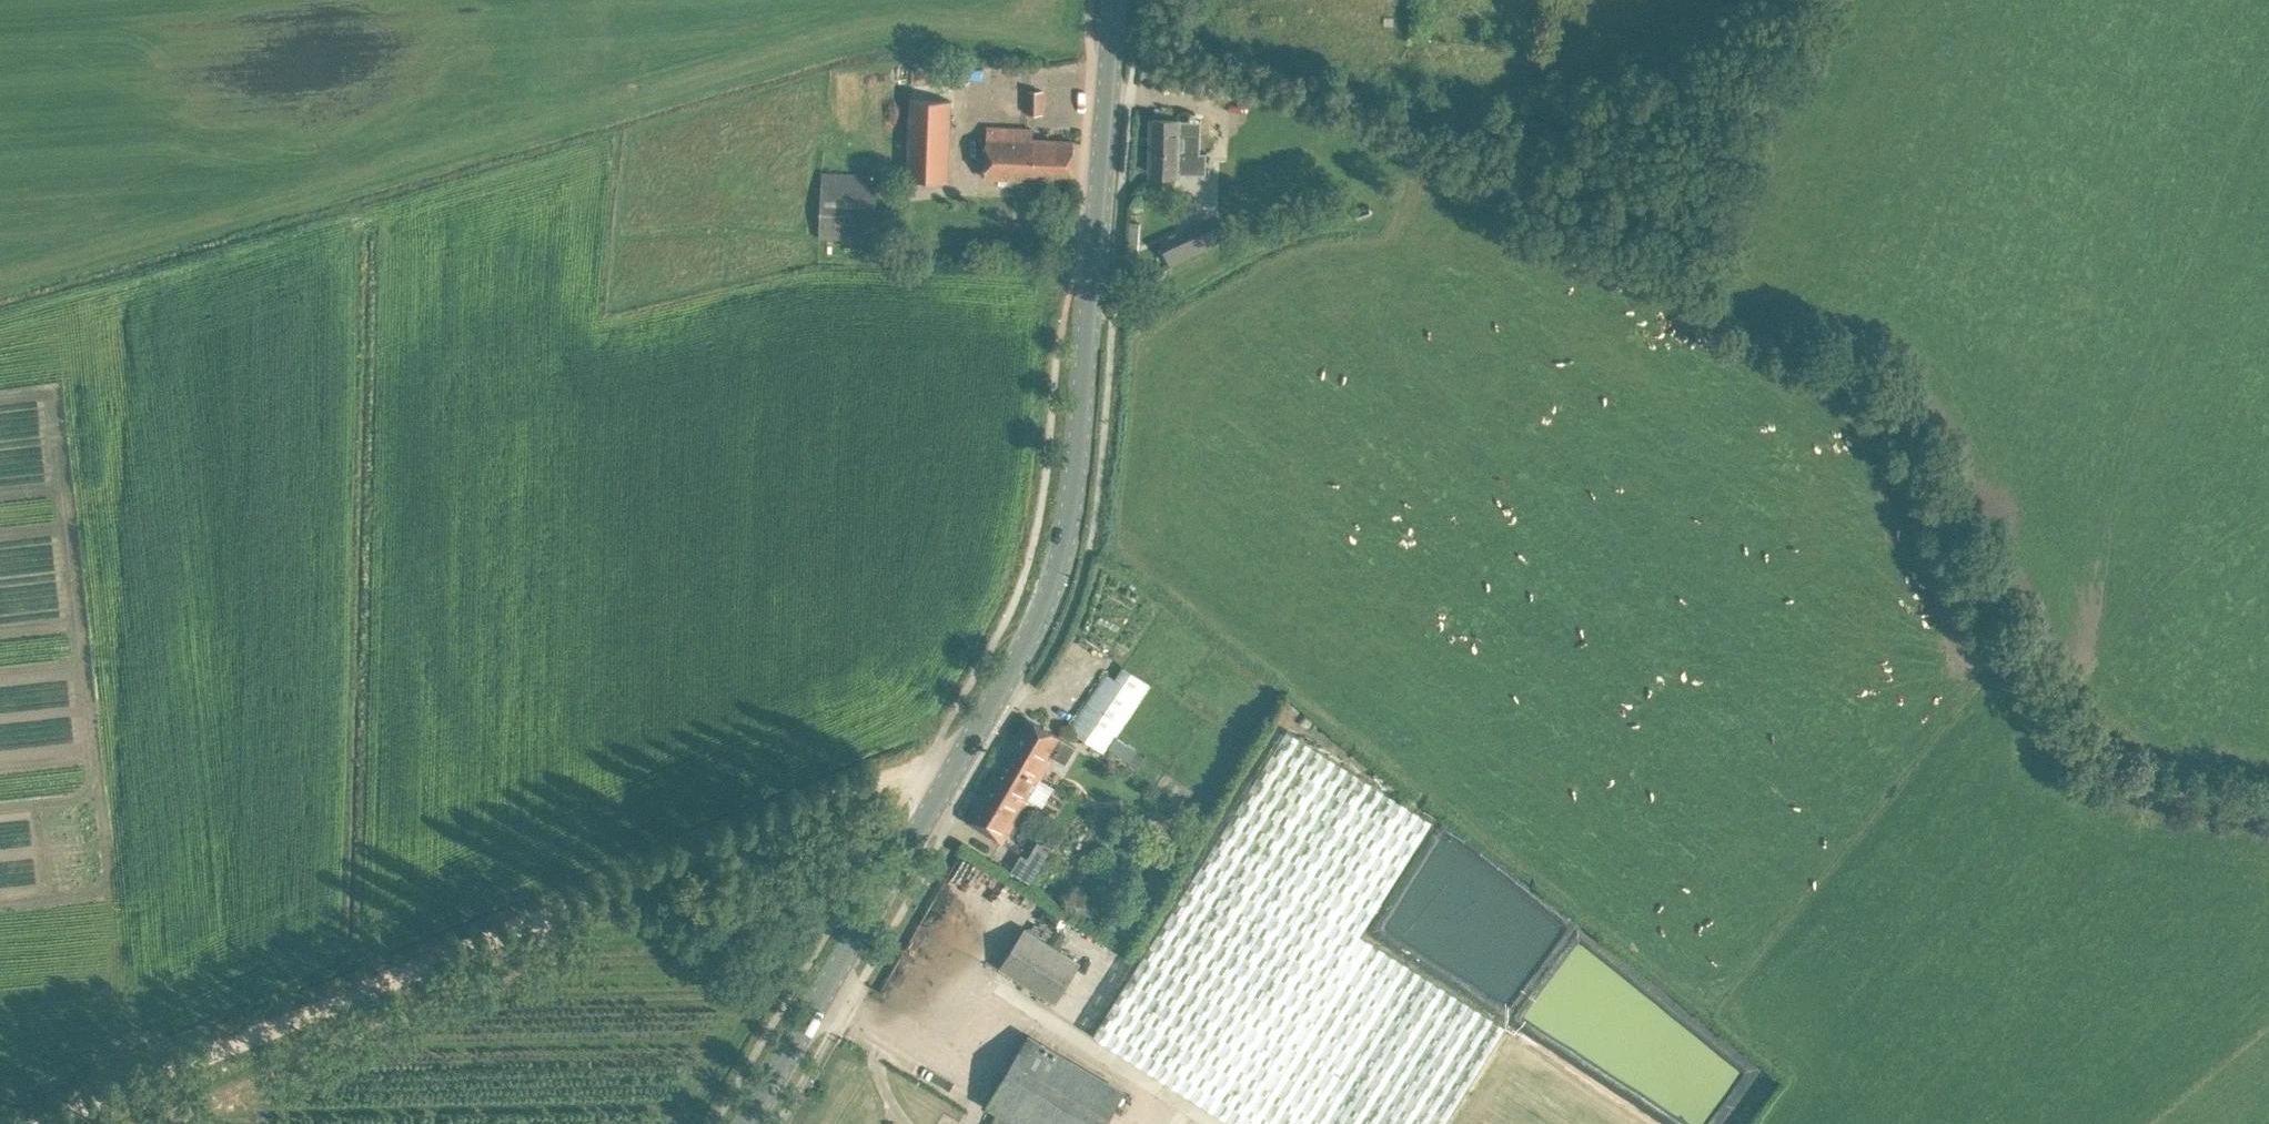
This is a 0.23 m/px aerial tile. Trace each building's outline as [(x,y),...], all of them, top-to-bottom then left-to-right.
[(1185,77),(1182,91),(1200,95),(1203,81),(1185,77)] [(1028,113),(1043,113),(1043,90),(1028,89),(1028,113)] [(907,178),(948,180),(951,100),(910,98),(907,178)] [(1152,119),(1151,152),(1156,152),(1155,174),(1173,174),(1173,173),(1206,174),(1207,153),(1200,153),(1196,153),(1196,134),(1179,134),(1179,119),(1152,119)] [(985,176),(1073,180),(1075,141),(1033,139),(1034,128),(987,126),(985,176)] [(1244,205),(1245,162),(1211,161),(1211,196),(1211,208),(1242,209),(1242,205),(1244,205)] [(819,237),(894,239),(895,207),(877,207),(878,188),(872,188),(873,174),(822,171),(819,237)] [(1200,223),(1163,241),(1171,259),(1208,242),(1200,223)] [(1071,729),(1106,752),(1152,684),(1124,665),(1115,678),(1108,673),(1071,729)] [(1028,718),(1004,758),(1043,781),(1044,778),(1040,776),(1052,756),(1066,763),(1075,747),(1058,737),(1059,736),(1028,718)] [(1237,1123),(1444,1123),(1506,1026),(1360,933),(1431,820),(1287,729),(1094,1032),(1237,1123)] [(1043,781),(1004,758),(968,820),(1002,840),(1038,780),(1042,783),(1043,781)] [(1039,841),(1032,853),(1044,860),(1048,854),(1047,852),(1052,849),(1047,841),(1042,844),(1041,842),(1039,841)] [(1002,967),(1055,1001),(1080,961),(1026,928),(1002,967)] [(1059,946),(1064,937),(1055,931),(1049,941),(1059,946)] [(1700,1121),(1528,1023),(1508,1059),(1623,1123),(1728,1123),(1753,1079),(1731,1067),(1700,1121)] [(1062,1054),(1068,1043),(1045,1030),(1039,1041),(1028,1035),(988,1104),(1012,1118),(1008,1123),(1105,1123),(1124,1091),(1062,1054)]
